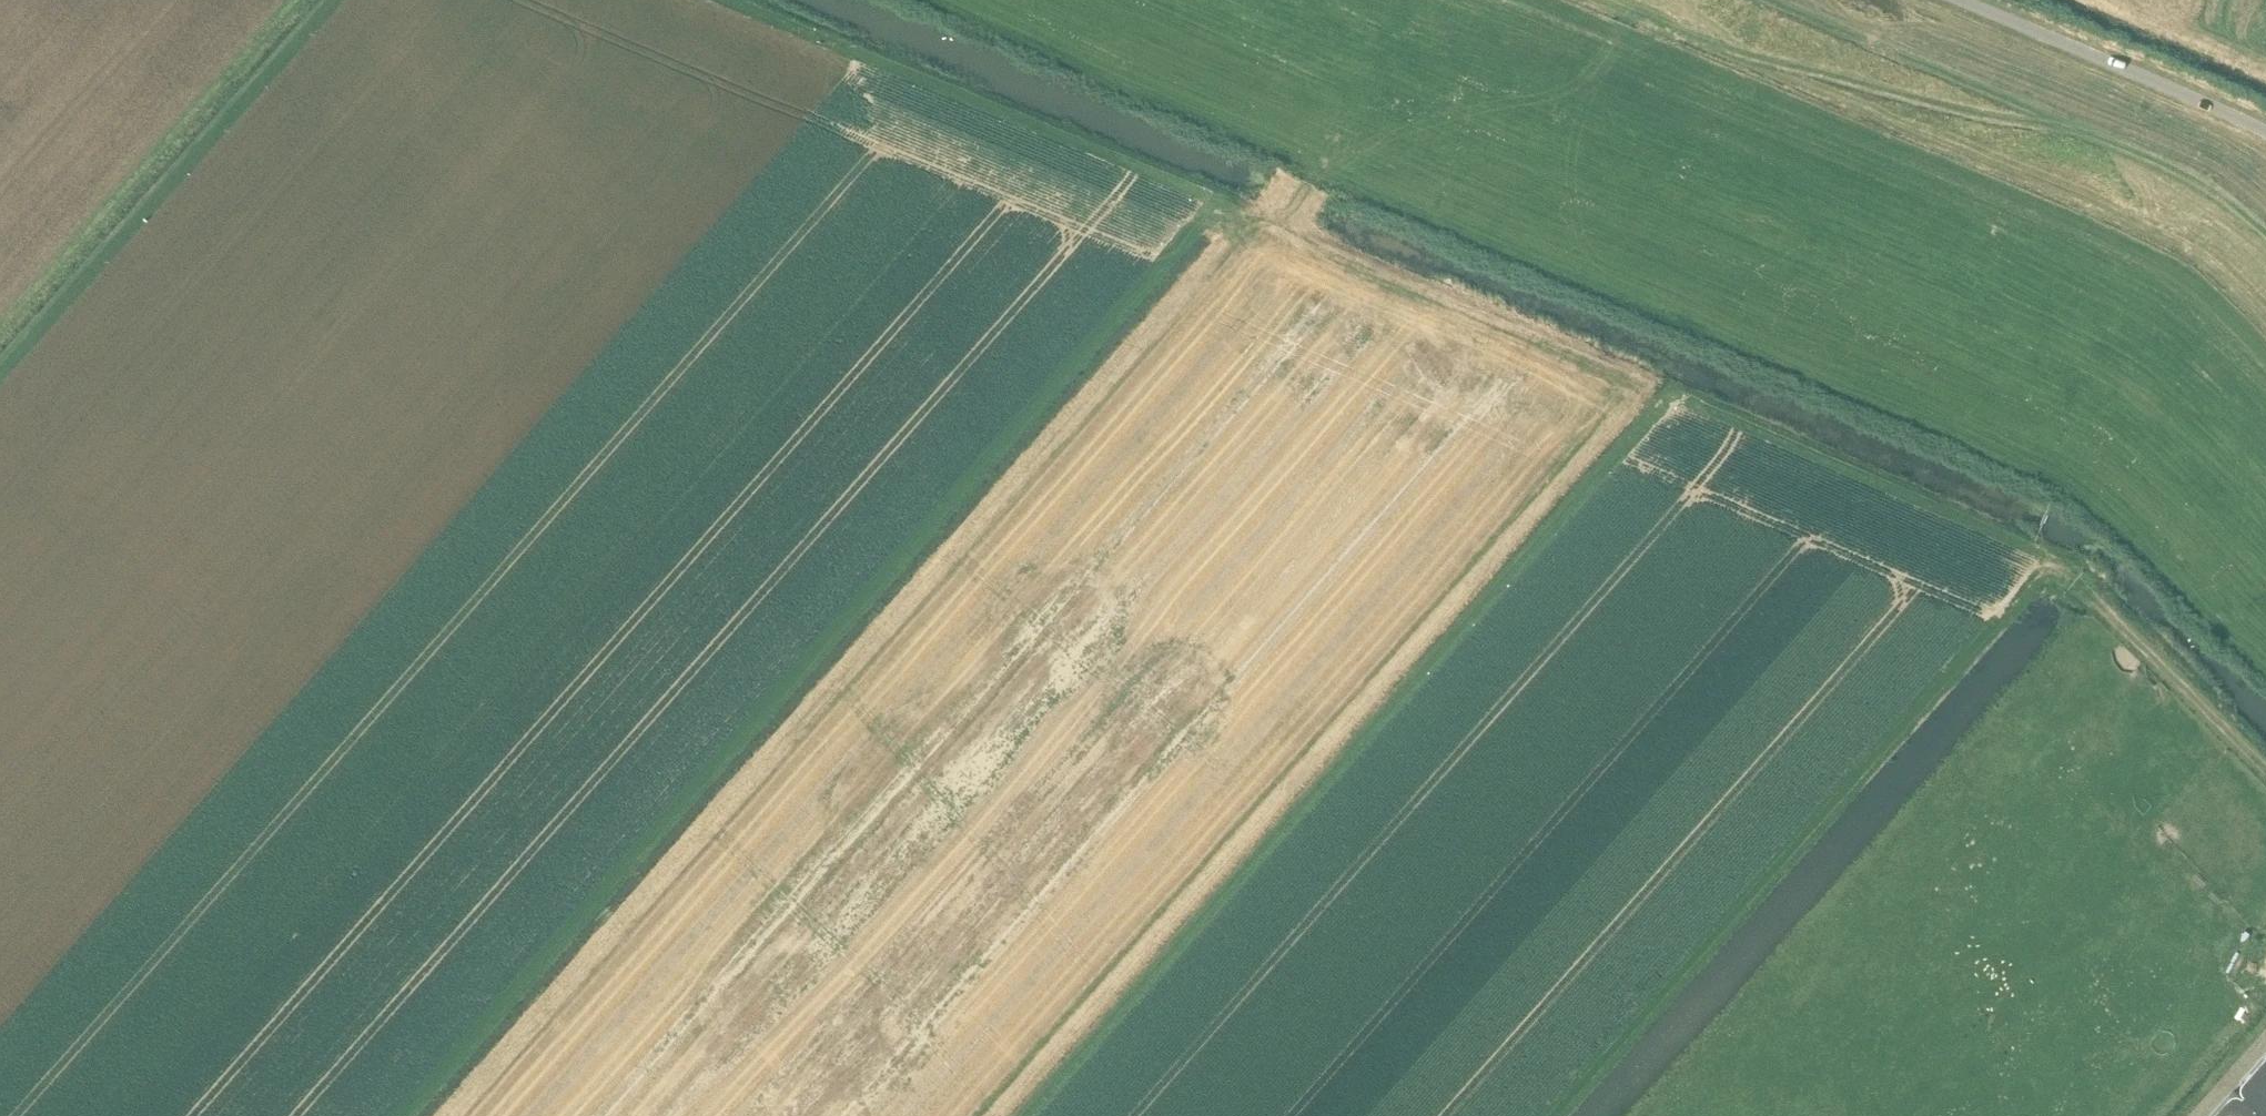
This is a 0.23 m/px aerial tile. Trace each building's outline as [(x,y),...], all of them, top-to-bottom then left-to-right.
[(2242,1080),(2240,1083),(2240,1086),(2241,1089),(2243,1092),(2242,1093),(2239,1091),(2236,1091),(2232,1092),(2229,1093),(2209,1115),(2265,1115),(2265,1053),(2242,1080)]
